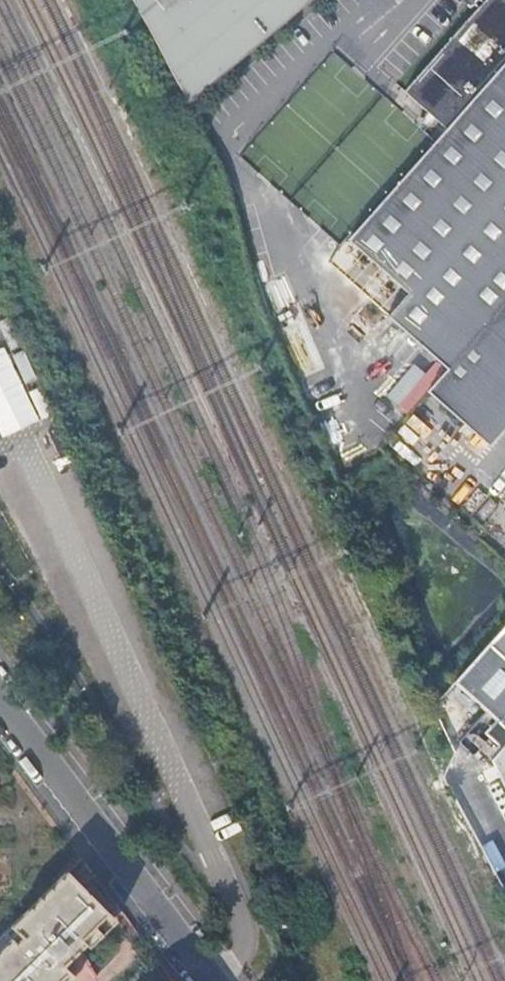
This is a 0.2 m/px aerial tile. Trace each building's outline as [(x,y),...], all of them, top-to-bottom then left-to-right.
[(190,102),(311,0),(136,0),(190,102)] [(406,89),(448,126),(432,144),(349,237),(408,290),(388,313),(448,366),(428,388),(490,444),(504,428),(504,0),(484,0),(406,89)] [(456,681),(498,718),(485,732),(503,748),(493,760),(504,784),(504,626),(456,681)] [(0,956),(0,980),(112,980),(61,910),(43,927),(29,913),(0,941),(0,955),(0,956)]
